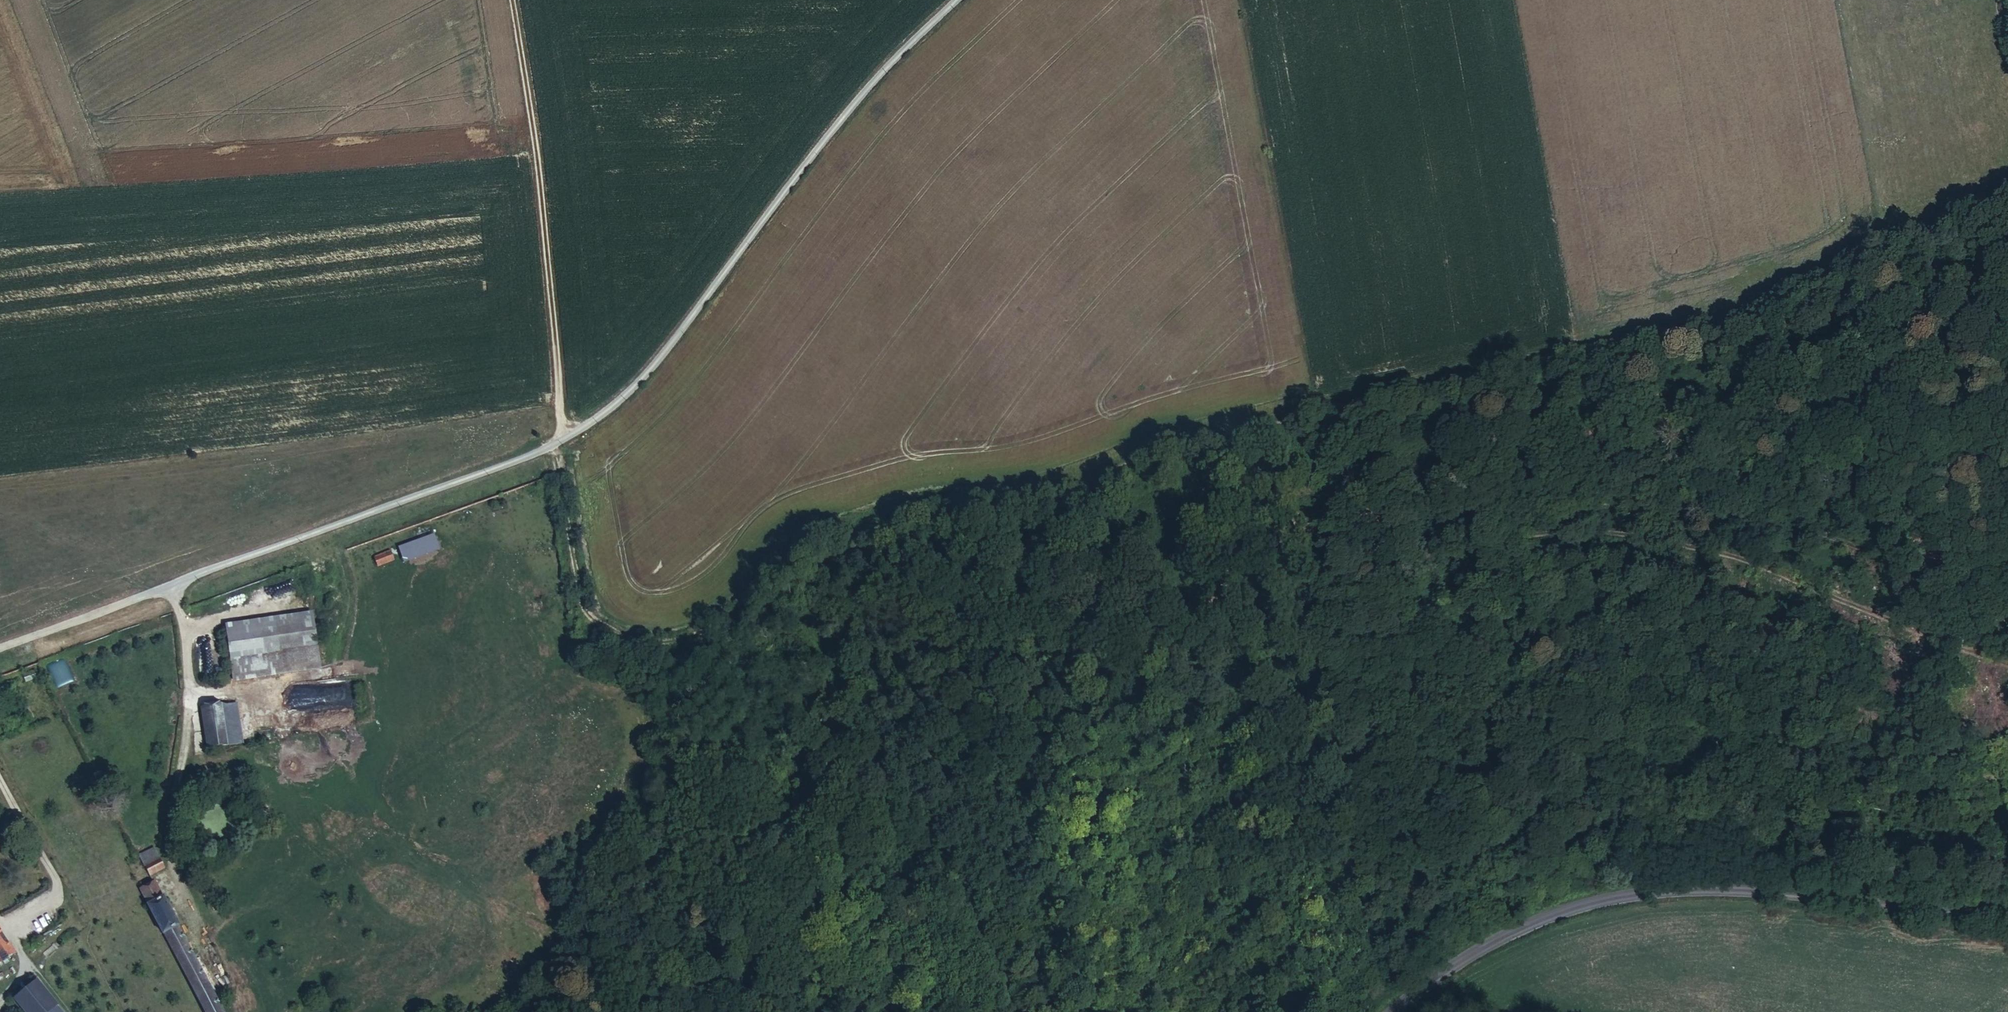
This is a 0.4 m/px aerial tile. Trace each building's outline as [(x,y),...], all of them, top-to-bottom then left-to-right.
[(434,532),(399,545),(405,561),(440,547),(434,532)] [(377,566),(395,559),(391,549),(373,555),(377,566)] [(391,571),(388,562),(371,568),(374,577),(391,571)] [(314,674),(305,624),(218,639),(227,689),(314,674)] [(238,750),(232,712),(216,714),(224,753),(238,750)] [(224,753),(216,714),(196,718),(203,757),(224,753)] [(152,866),(149,860),(138,865),(142,872),(152,866)] [(162,873),(157,864),(152,866),(142,872),(147,881),(162,873)] [(161,902),(158,903),(152,891),(142,897),(147,908),(145,910),(173,965),(175,964),(199,1011),(215,1011),(187,958),(189,957),(161,902)] [(0,939),(0,964),(11,957),(0,939)] [(33,986),(10,1004),(17,1011),(50,1011),(53,1010),(33,986)]
